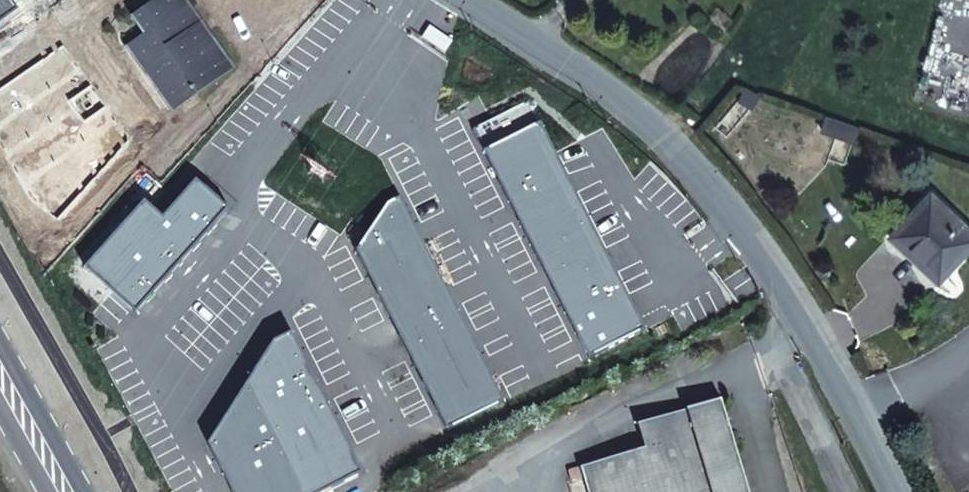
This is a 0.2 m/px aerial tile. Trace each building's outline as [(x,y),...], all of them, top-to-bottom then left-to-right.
[(21,12),(15,4),(21,0),(0,0),(0,27),(21,12)] [(172,111),(233,68),(184,0),(161,0),(135,18),(148,36),(129,49),(172,111)] [(461,56),(439,92),(505,132),(527,96),(461,56)] [(527,96),(505,132),(516,139),(538,103),(527,96)] [(828,114),(823,128),(854,139),(859,125),(828,114)] [(693,115),(688,120),(693,125),(698,120),(693,115)] [(931,193),(895,231),(928,262),(923,266),(939,281),(968,249),(968,229),(931,193)] [(722,400),(640,425),(647,449),(583,469),(590,491),(750,491),(722,400)]
